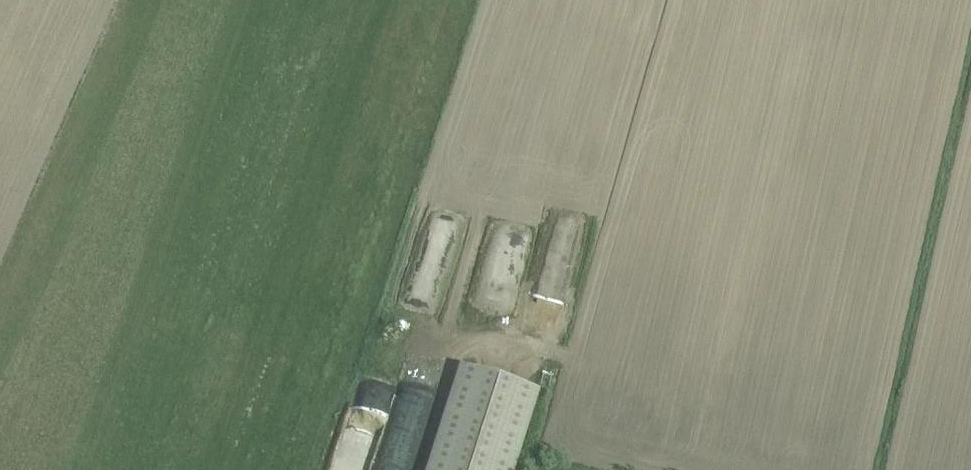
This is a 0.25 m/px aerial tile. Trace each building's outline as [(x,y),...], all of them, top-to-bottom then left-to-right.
[(429,469),(517,469),(541,392),(461,367),(429,469)]
